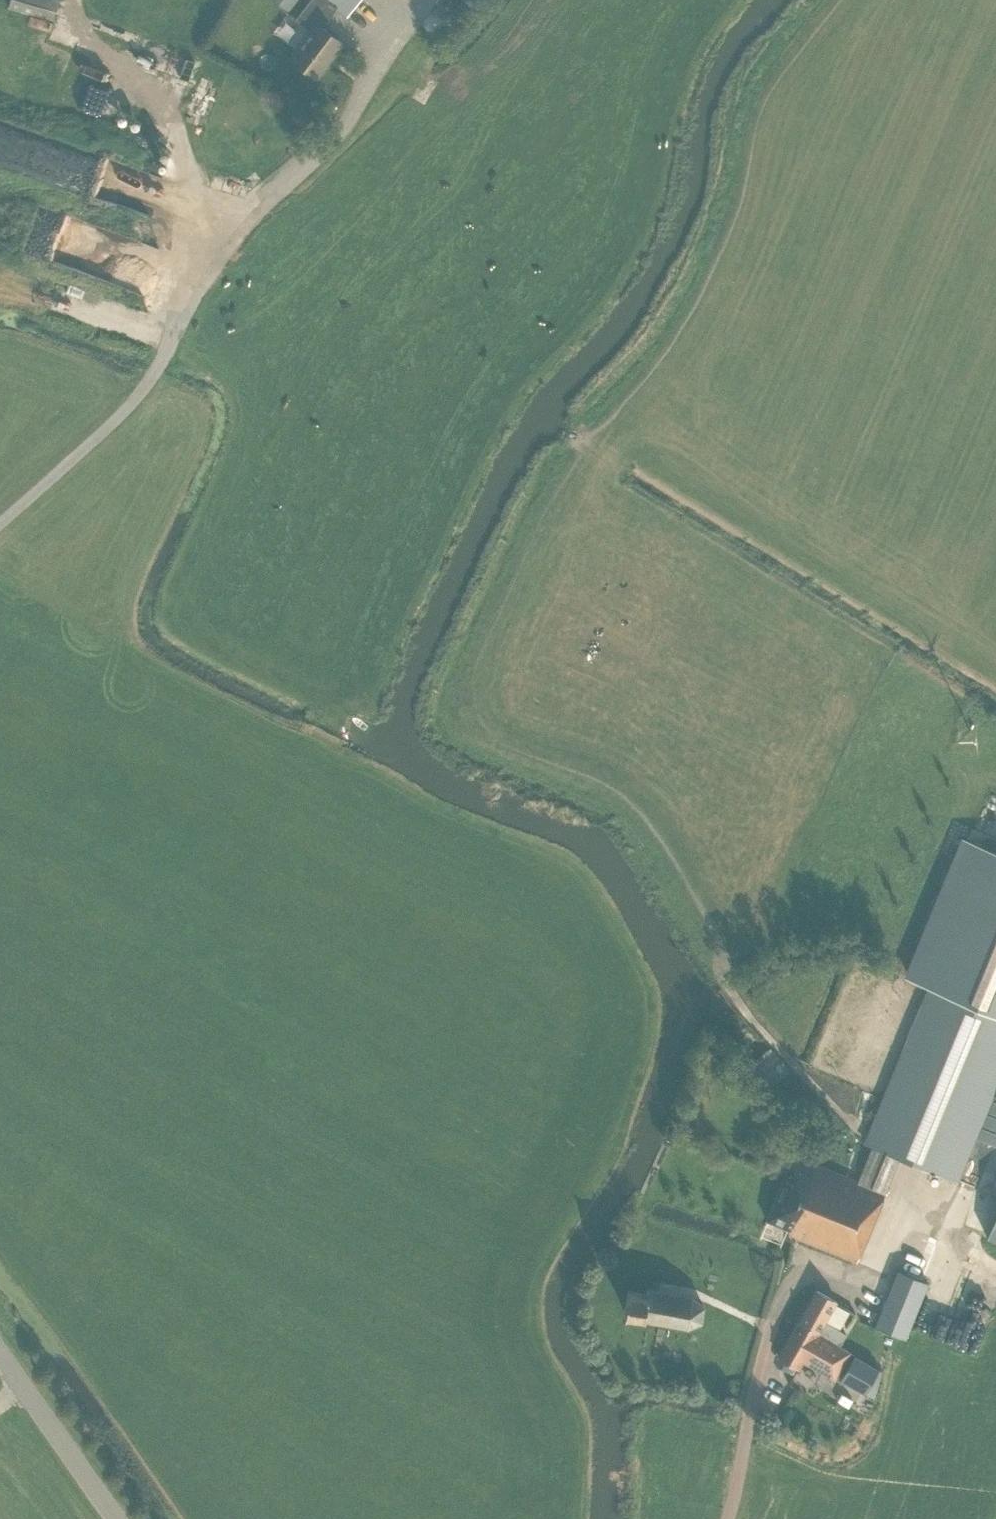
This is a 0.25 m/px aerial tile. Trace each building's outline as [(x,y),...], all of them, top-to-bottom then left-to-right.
[(51,21),(57,0),(9,0),(7,8),(51,21)] [(288,11),(296,0),(274,0),(288,11)] [(295,20),(310,31),(290,58),(316,78),(343,43),(322,27),(336,9),(346,16),(358,0),(310,0),(295,20)] [(787,1233),(860,1263),(881,1212),(877,1211),(885,1193),(884,1192),(898,1157),(957,1181),(995,1085),(995,853),(966,840),(909,976),(929,983),(864,1143),(872,1146),(857,1181),(793,1155),(767,1220),(789,1229),(787,1233)] [(987,1234),(995,1238),(995,1212),(987,1234)] [(913,1278),(890,1268),(865,1325),(888,1334),(913,1278)] [(699,1314),(700,1311),(700,1309),(699,1306),(698,1303),(697,1300),(695,1298),(692,1296),(647,1288),(646,1293),(628,1290),(624,1310),(642,1313),(641,1318),(687,1326),(689,1325),(692,1324),(694,1322),(696,1320),(699,1316),(699,1314)] [(817,1290),(798,1322),(839,1346),(846,1333),(825,1321),(836,1301),(817,1290)] [(849,1352),(839,1346),(818,1334),(798,1322),(778,1356),(798,1368),(802,1360),(834,1378),(849,1352)] [(877,1366),(852,1352),(844,1366),(869,1380),(877,1366)]
